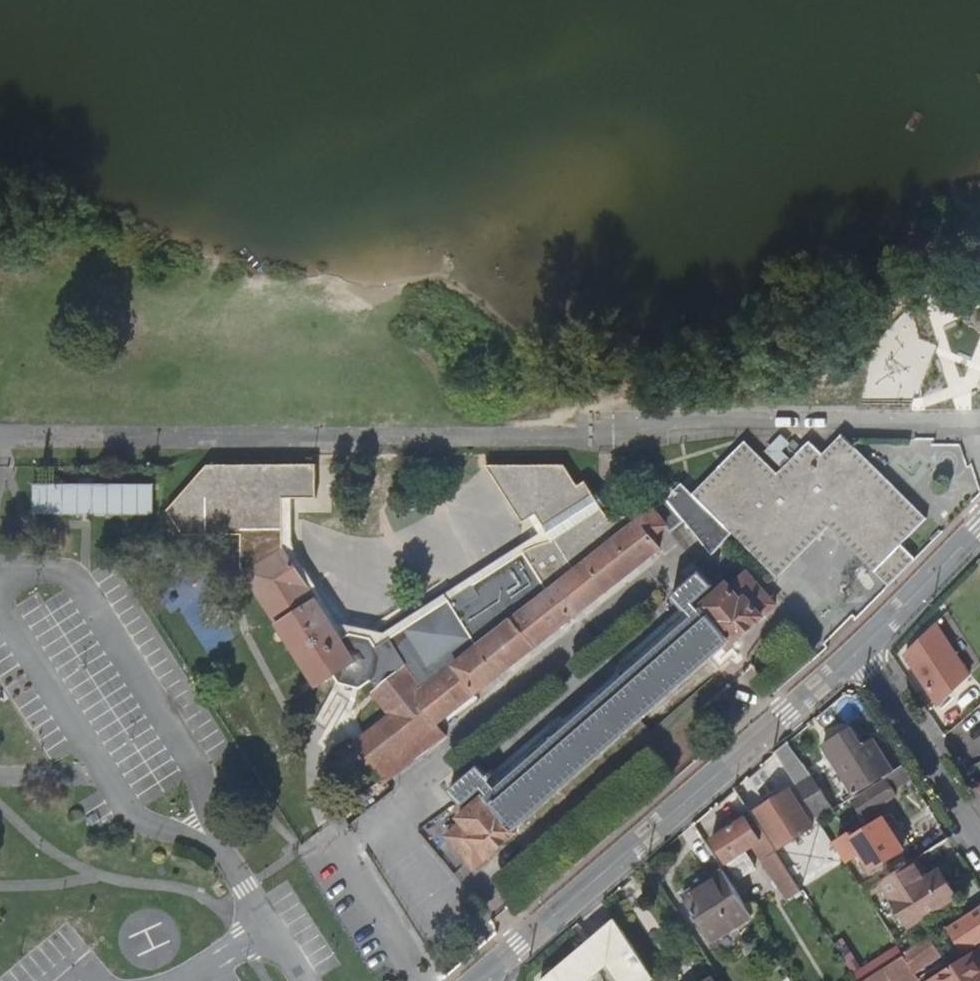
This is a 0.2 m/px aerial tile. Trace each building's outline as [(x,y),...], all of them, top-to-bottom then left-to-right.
[(779,441),(769,450),(782,465),(792,456),(779,441)] [(167,512),(185,537),(234,537),(234,531),(245,531),(243,568),(316,678),(324,674),(327,670),(334,670),(339,680),(343,683),(354,683),(358,685),(364,685),(366,681),(374,678),(399,708),(355,742),(380,780),(352,800),(356,806),(384,786),(383,784),(448,735),(436,721),(667,542),(658,529),(672,517),(679,526),(709,500),(782,582),(838,533),(878,580),(885,587),(911,560),(906,555),(935,529),(877,464),(865,450),(845,469),(840,464),(831,456),(796,486),(777,464),(766,452),(733,482),(713,464),(624,533),(620,531),(607,529),(578,490),(573,496),(566,490),(561,496),(547,478),(470,475),(512,528),(524,518),(540,538),(472,580),(479,592),(455,607),(449,596),(378,641),(373,640),(371,632),(346,629),(340,634),(335,629),(283,544),(283,500),(313,500),(313,464),(204,464),(167,512)] [(153,484),(32,483),(32,513),(155,517),(153,484)] [(733,565),(721,550),(692,575),(704,590),(733,565)] [(721,589),(472,805),(471,805),(468,808),(471,811),(464,817),(446,833),(475,866),(775,605),(747,572),(725,593),(721,589)] [(936,626),(901,649),(938,708),(964,669),(936,626)] [(850,797),(882,776),(893,769),(873,738),(858,748),(846,730),(818,748),(850,797)] [(786,741),(774,751),(817,818),(829,810),(786,741)] [(471,805),(472,805),(464,798),(491,775),(479,760),(448,785),(462,799),(455,807),(464,817),(471,811),(468,808),(471,805)] [(909,777),(901,764),(893,769),(882,776),(885,780),(853,801),(862,815),(894,795),(890,789),(909,777)] [(800,889),(734,785),(724,794),(740,820),(710,838),(736,879),(754,866),(746,855),(752,851),(783,899),(787,897),(800,889)] [(757,810),(779,846),(812,825),(789,788),(757,810)] [(851,833),(837,843),(847,860),(864,849),(874,866),(902,848),(883,818),(853,837),(851,833)] [(924,854),(949,838),(940,825),(915,841),(924,854)] [(889,877),(880,883),(884,888),(909,927),(956,895),(939,868),(926,876),(916,859),(889,877)] [(749,913),(721,869),(681,893),(708,938),(749,913)] [(880,883),(889,877),(883,869),(860,883),(866,892),(880,883)] [(884,888),(880,883),(866,892),(865,893),(869,899),(884,888)] [(979,940),(979,906),(947,927),(963,951),(979,940)] [(614,917),(540,980),(586,980),(607,962),(619,980),(655,980),(614,917)] [(929,938),(904,954),(915,971),(940,955),(929,938)] [(970,953),(926,980),(979,980),(979,966),(970,953)] [(892,977),(895,980),(901,980),(906,978),(908,980),(920,980),(921,980),(915,971),(904,954),(862,980),(886,980),(892,977)] [(670,971),(661,977),(663,980),(676,980),(670,971)]
